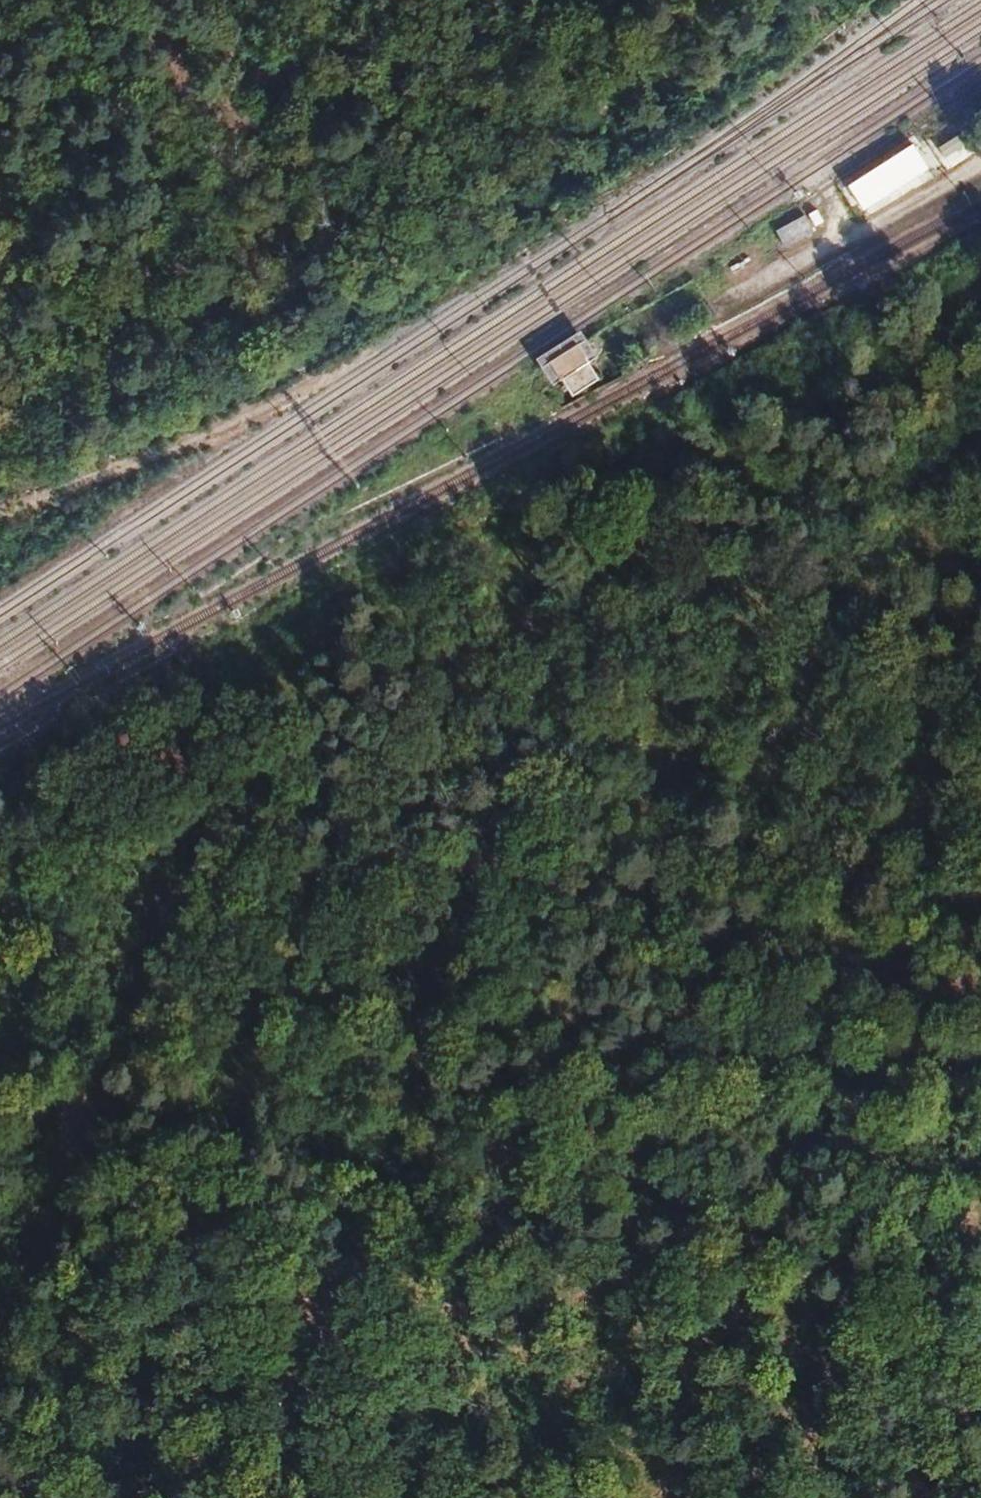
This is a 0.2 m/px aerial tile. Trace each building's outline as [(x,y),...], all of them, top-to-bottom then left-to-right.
[(942,146),(950,157),(971,144),(964,133),(942,146)] [(852,185),(868,210),(935,167),(919,142),(852,185)] [(785,246),(829,225),(821,208),(777,229),(785,246)]
